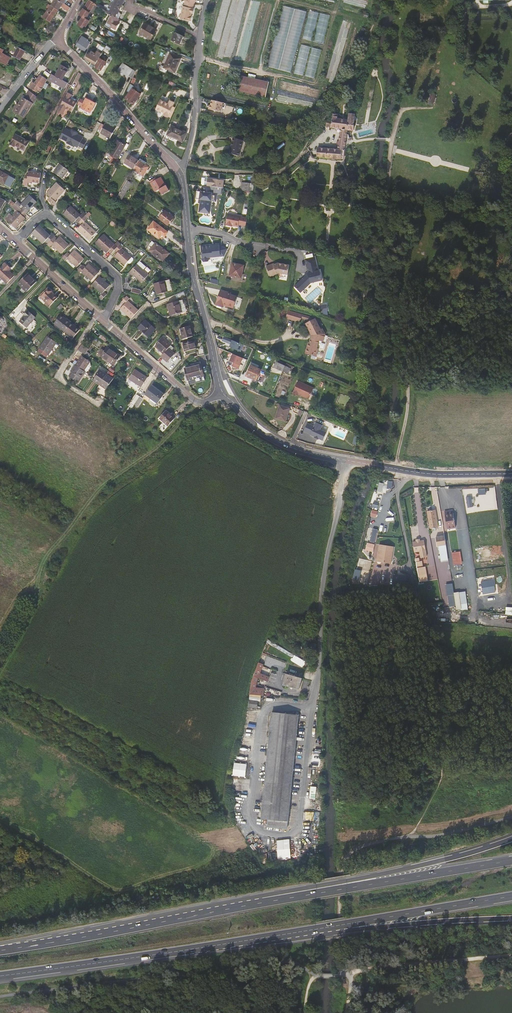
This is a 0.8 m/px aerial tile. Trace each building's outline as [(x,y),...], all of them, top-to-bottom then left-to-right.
[(58,10),(61,7),(68,12),(70,9),(70,8),(63,3),(58,0),(55,0),(51,5),(58,10)] [(89,0),(88,0),(85,6),(79,14),(83,17),(78,24),(83,28),(84,26),(86,26),(89,20),(86,18),(90,12),(93,13),(96,7),(97,5),(91,1),(89,0)] [(111,3),(109,6),(108,9),(103,7),(98,3),(97,5),(96,7),(100,9),(110,16),(107,22),(111,25),(110,27),(116,30),(120,22),(117,21),(121,14),(120,12),(119,12),(125,0),(113,0),(111,3)] [(194,3),(185,1),(184,6),(183,6),(180,19),(190,21),(191,13),(192,13),(193,9),(193,8),(194,3)] [(57,12),(58,10),(51,5),(49,4),(47,7),(49,9),(43,17),(50,22),(57,12)] [(282,6),(269,67),(293,72),(306,11),(282,6)] [(309,10),(304,39),(313,41),(318,12),(309,10)] [(324,44),(330,15),(320,13),(314,41),(324,44)] [(157,29),(146,23),(140,33),(151,39),(157,29)] [(50,31),(44,28),(41,32),(47,36),(50,31)] [(183,36),(175,32),(171,39),(180,43),(183,36)] [(75,46),(85,52),(89,45),(86,42),(87,40),(81,37),(75,46)] [(102,42),(101,45),(102,46),(106,48),(111,51),(112,48),(102,42)] [(301,44),(295,73),(304,75),(310,46),(301,44)] [(19,60),(24,51),(18,48),(13,56),(19,60)] [(316,78),(321,49),(311,48),(306,76),(316,78)] [(6,65),(10,58),(2,53),(3,50),(0,49),(0,62),(6,65)] [(88,54),(85,58),(96,64),(100,58),(102,53),(97,50),(95,53),(91,51),(89,54),(88,54)] [(160,70),(166,73),(167,69),(169,70),(168,71),(171,73),(172,71),(175,72),(181,57),(169,53),(163,67),(162,67),(160,70)] [(100,58),(96,64),(94,67),(101,71),(106,61),(100,58)] [(134,75),(135,72),(123,63),(118,70),(128,76),(129,75),(133,78),(134,75)] [(65,89),(68,83),(62,80),(68,70),(61,66),(55,77),(51,75),(48,80),(65,89)] [(270,81),(239,74),(236,90),(267,97),(270,81)] [(47,80),(40,76),(33,85),(32,84),(29,87),(36,92),(37,90),(40,92),(47,80)] [(133,85),(136,79),(133,78),(127,91),(129,93),(125,97),(133,104),(141,94),(133,88),(135,87),(133,85)] [(22,97),(16,107),(14,111),(20,115),(20,116),(23,118),(27,111),(26,111),(30,103),(33,104),(37,98),(38,96),(29,90),(24,98),(22,97)] [(70,96),(67,94),(60,106),(57,112),(62,115),(65,110),(71,113),(76,104),(68,101),(68,100),(70,96)] [(95,103),(86,99),(85,101),(81,98),(77,105),(82,107),(81,109),(90,113),(95,103)] [(166,119),(174,102),(170,100),(168,103),(160,99),(154,111),(163,115),(162,117),(166,119)] [(213,100),(212,105),(211,110),(221,112),(222,108),(223,103),(213,100)] [(14,111),(16,107),(15,106),(12,111),(20,116),(20,115),(14,111)] [(317,148),(317,157),(341,160),(341,159),(343,159),(344,154),(344,153),(345,141),(346,134),(347,130),(351,130),(353,131),(354,115),(353,115),(348,114),(348,120),(337,118),(338,114),(332,114),(332,118),(332,120),(326,119),(325,127),(330,127),(331,128),(340,129),(337,149),(330,149),(330,148),(328,148),(327,149),(317,148)] [(117,125),(114,124),(112,127),(105,123),(100,133),(110,139),(117,125)] [(176,127),(171,125),(167,134),(182,141),(187,132),(176,127)] [(29,142),(15,135),(10,145),(14,147),(15,146),(24,151),(29,142)] [(239,156),(243,141),(233,138),(229,154),(239,156)] [(121,143),(125,146),(125,145),(116,139),(110,150),(112,151),(117,143),(120,145),(121,143)] [(125,146),(121,143),(120,145),(117,143),(110,154),(117,158),(125,146)] [(120,161),(124,164),(129,156),(124,153),(121,159),(120,161)] [(119,161),(116,159),(111,156),(107,161),(113,165),(116,166),(119,161)] [(129,156),(124,164),(133,169),(138,161),(129,156)] [(133,169),(133,170),(143,176),(148,167),(144,164),(145,162),(140,159),(138,161),(133,169)] [(68,171),(60,164),(53,172),(62,179),(68,171)] [(0,171),(0,182),(4,184),(8,176),(0,171)] [(28,182),(39,183),(40,174),(41,173),(28,172),(28,175),(27,174),(26,175),(24,179),(23,181),(22,185),(27,186),(28,182)] [(94,175),(91,182),(98,188),(101,183),(96,180),(99,175),(95,173),(94,175)] [(149,181),(149,182),(155,192),(159,189),(162,195),(169,191),(166,186),(165,186),(160,177),(157,179),(156,178),(149,181)] [(221,188),(224,188),(225,180),(208,178),(207,186),(212,187),(221,188)] [(127,181),(117,197),(121,200),(131,183),(127,181)] [(249,183),(241,182),(239,190),(248,191),(249,183)] [(64,190),(56,183),(46,194),(50,197),(48,200),(53,205),(56,202),(54,201),(64,190)] [(216,190),(221,191),(221,188),(212,187),(207,186),(204,186),(204,192),(198,191),(197,199),(199,200),(200,200),(200,203),(198,212),(209,213),(211,201),(216,202),(217,194),(216,194),(216,190)] [(20,209),(26,214),(29,211),(28,211),(36,202),(29,195),(21,204),(23,206),(20,209)] [(23,217),(26,214),(20,209),(19,208),(15,204),(13,202),(10,205),(12,207),(17,211),(11,218),(8,215),(5,218),(15,228),(25,219),(23,217)] [(85,216),(86,215),(83,213),(80,215),(70,206),(63,214),(73,223),(76,221),(79,223),(85,216)] [(173,217),(165,211),(159,219),(167,226),(173,217)] [(246,226),(247,218),(228,214),(225,225),(233,227),(233,226),(238,227),(238,225),(246,226)] [(87,218),(85,216),(79,223),(81,225),(77,229),(89,240),(96,232),(84,222),(87,218)] [(167,233),(154,222),(148,229),(160,239),(163,236),(164,237),(167,233)] [(50,236),(39,226),(32,233),(43,244),(45,242),(48,244),(54,237),(54,236),(52,234),(50,236)] [(108,252),(111,254),(114,251),(118,247),(115,244),(114,245),(103,235),(96,243),(107,253),(108,252)] [(48,244),(47,245),(50,247),(52,245),(61,253),(69,246),(59,237),(57,239),(54,237),(48,244)] [(152,248),(150,251),(163,261),(169,254),(153,242),(149,246),(152,248)] [(225,256),(228,249),(219,245),(219,244),(201,246),(202,261),(204,262),(209,262),(210,259),(210,258),(225,256)] [(118,247),(114,251),(117,253),(114,256),(124,265),(127,262),(129,264),(130,264),(133,261),(133,259),(131,257),(121,248),(122,247),(120,245),(118,247)] [(70,255),(67,252),(62,258),(65,261),(67,258),(76,267),(83,260),(74,251),(70,255)] [(315,257),(305,260),(308,272),(308,273),(305,277),(303,276),(295,286),(301,293),(311,283),(322,280),(320,270),(318,271),(315,257)] [(139,261),(128,273),(131,276),(132,274),(141,282),(148,275),(143,270),(146,267),(139,261)] [(15,276),(9,270),(11,268),(6,263),(0,268),(0,276),(7,284),(15,276)] [(232,270),(231,276),(241,278),(242,274),(243,266),(232,263),(230,269),(232,270)] [(273,264),(266,266),(270,277),(279,273),(288,275),(289,265),(278,263),(273,265),(273,264)] [(83,265),(77,271),(80,273),(81,272),(91,281),(98,273),(88,264),(85,268),(83,265)] [(27,292),(36,283),(30,278),(31,276),(28,273),(18,283),(27,292)] [(109,286),(99,277),(92,285),(102,294),(99,298),(101,300),(106,295),(104,292),(109,286)] [(165,281),(163,281),(154,283),(157,294),(165,292),(166,292),(173,290),(171,283),(166,284),(165,281)] [(52,292),(47,288),(43,292),(44,293),(40,297),(41,298),(40,300),(48,307),(57,298),(51,293),(52,292)] [(231,293),(221,290),(216,305),(223,307),(224,305),(233,308),(237,297),(233,295),(231,295),(231,293)] [(131,319),(138,311),(127,301),(129,299),(126,296),(121,302),(124,304),(120,309),(131,319)] [(180,305),(179,301),(167,304),(171,315),(182,312),(186,311),(184,304),(180,305)] [(35,317),(27,310),(23,316),(24,317),(19,322),(27,328),(35,317)] [(297,320),(299,314),(289,311),(287,318),(297,321),(297,320)] [(54,324),(64,331),(70,322),(61,315),(54,324)] [(322,330),(316,319),(307,323),(313,336),(310,342),(311,343),(306,354),(316,358),(320,350),(318,349),(321,342),(325,344),(328,336),(323,329),(322,330)] [(155,329),(145,320),(139,328),(148,337),(155,329)] [(70,322),(64,331),(73,338),(80,330),(70,322)] [(192,336),(190,326),(180,328),(183,339),(192,336)] [(57,342),(48,336),(40,348),(49,354),(57,342)] [(240,352),(243,345),(223,336),(221,340),(230,344),(229,347),(240,352)] [(171,345),(163,337),(155,347),(163,354),(163,355),(165,357),(171,351),(168,348),(171,345)] [(196,348),(194,341),(183,344),(185,351),(196,348)] [(89,348),(82,343),(79,349),(85,354),(89,348)] [(101,356),(108,360),(114,351),(107,346),(101,356)] [(121,356),(114,351),(108,360),(115,365),(121,356)] [(243,358),(233,354),(230,361),(233,363),(232,366),(238,369),(243,358)] [(82,356),(75,364),(84,370),(90,362),(82,356)] [(285,364),(286,362),(277,358),(273,367),(282,370),(285,364)] [(84,370),(75,364),(71,371),(72,372),(69,376),(78,382),(81,378),(86,372),(84,370)] [(204,376),(201,364),(181,369),(185,386),(190,384),(188,380),(204,376)] [(291,367),(285,364),(282,370),(288,373),(291,367)] [(261,370),(250,365),(246,376),(256,381),(261,370)] [(148,377),(135,369),(129,378),(142,386),(148,377)] [(93,380),(100,384),(107,374),(101,370),(93,380)] [(107,374),(100,384),(106,389),(113,378),(110,376),(111,375),(108,373),(107,374)] [(313,388),(297,381),(292,393),(296,395),(296,394),(298,394),(308,399),(313,388)] [(164,394),(152,385),(145,394),(151,398),(149,401),(155,405),(157,402),(158,403),(164,394)] [(136,402),(140,396),(137,394),(131,403),(134,405),(135,404),(136,402)] [(289,409),(279,405),(276,418),(285,421),(289,409)] [(175,418),(167,411),(160,418),(168,425),(175,418)] [(313,426),(307,423),(303,431),(310,434),(313,437),(314,436),(318,439),(318,438),(322,440),(326,432),(319,429),(322,425),(315,422),(313,426)] [(370,507),(377,509),(379,502),(372,500),(370,507)] [(428,511),(430,524),(437,524),(435,510),(428,511)] [(388,520),(395,521),(396,514),(389,513),(388,520)] [(443,534),(434,536),(436,542),(444,541),(443,534)] [(426,556),(423,541),(413,542),(414,549),(426,556)] [(392,564),(395,546),(379,544),(377,561),(392,564)] [(460,553),(453,554),(455,566),(462,565),(460,553)] [(426,568),(419,569),(421,580),(428,579),(426,568)] [(407,585),(407,576),(393,575),(393,584),(407,585)] [(494,580),(481,582),(483,593),(496,591),(494,580)] [(452,581),(445,582),(447,594),(454,593),(452,581)] [(468,611),(465,595),(458,597),(460,610),(467,611),(468,611)] [(291,660),(303,667),(306,662),(295,655),(291,660)] [(442,660),(441,667),(449,669),(450,661),(442,660)] [(264,668),(265,667),(261,666),(262,664),(258,662),(258,663),(251,681),(250,687),(255,688),(257,677),(267,681),(269,676),(259,673),(261,667),(264,668)] [(452,670),(449,670),(448,673),(459,674),(460,671),(458,671),(458,666),(452,665),(452,670)] [(299,678),(286,674),(283,685),(296,688),(299,678)] [(298,715),(271,712),(261,819),(268,820),(267,827),(287,829),(298,715)] [(234,763),(233,776),(247,776),(247,763),(234,763)] [(290,839),(277,840),(278,859),(291,858),(290,839)]
